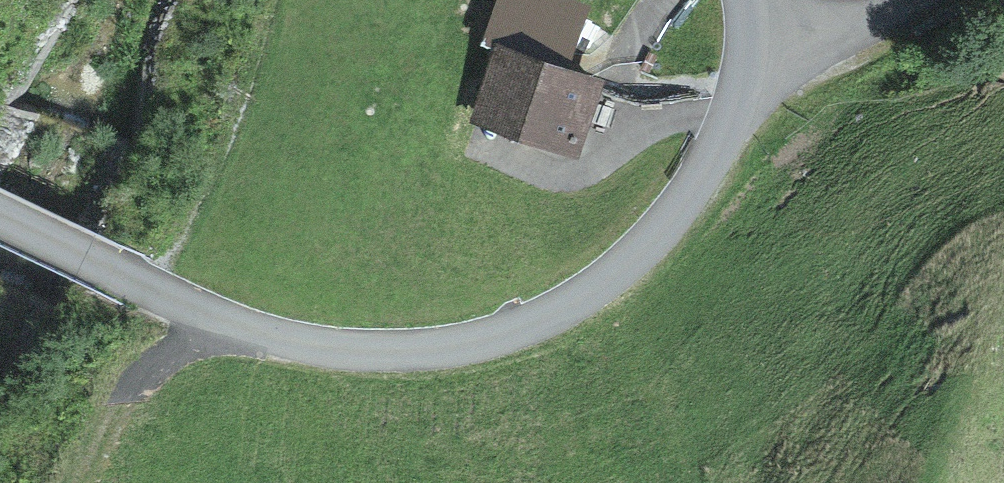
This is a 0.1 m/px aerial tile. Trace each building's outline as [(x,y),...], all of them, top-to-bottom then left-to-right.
[(487,41),(455,126),(538,156),(567,70),(487,41)]
